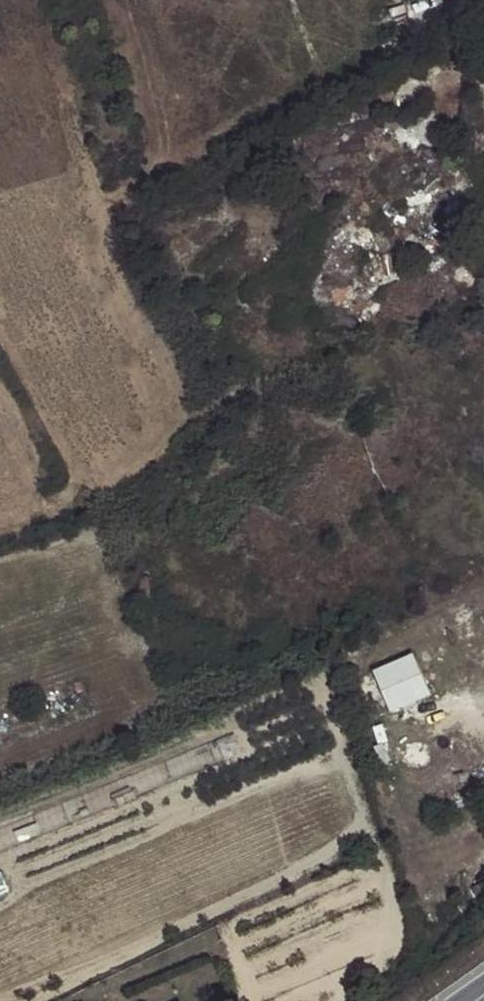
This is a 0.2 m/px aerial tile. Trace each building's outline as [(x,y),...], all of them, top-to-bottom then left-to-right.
[(392,713),(433,695),(415,653),(374,671),(392,713)] [(0,872),(0,894),(10,890),(3,871),(0,872)]
